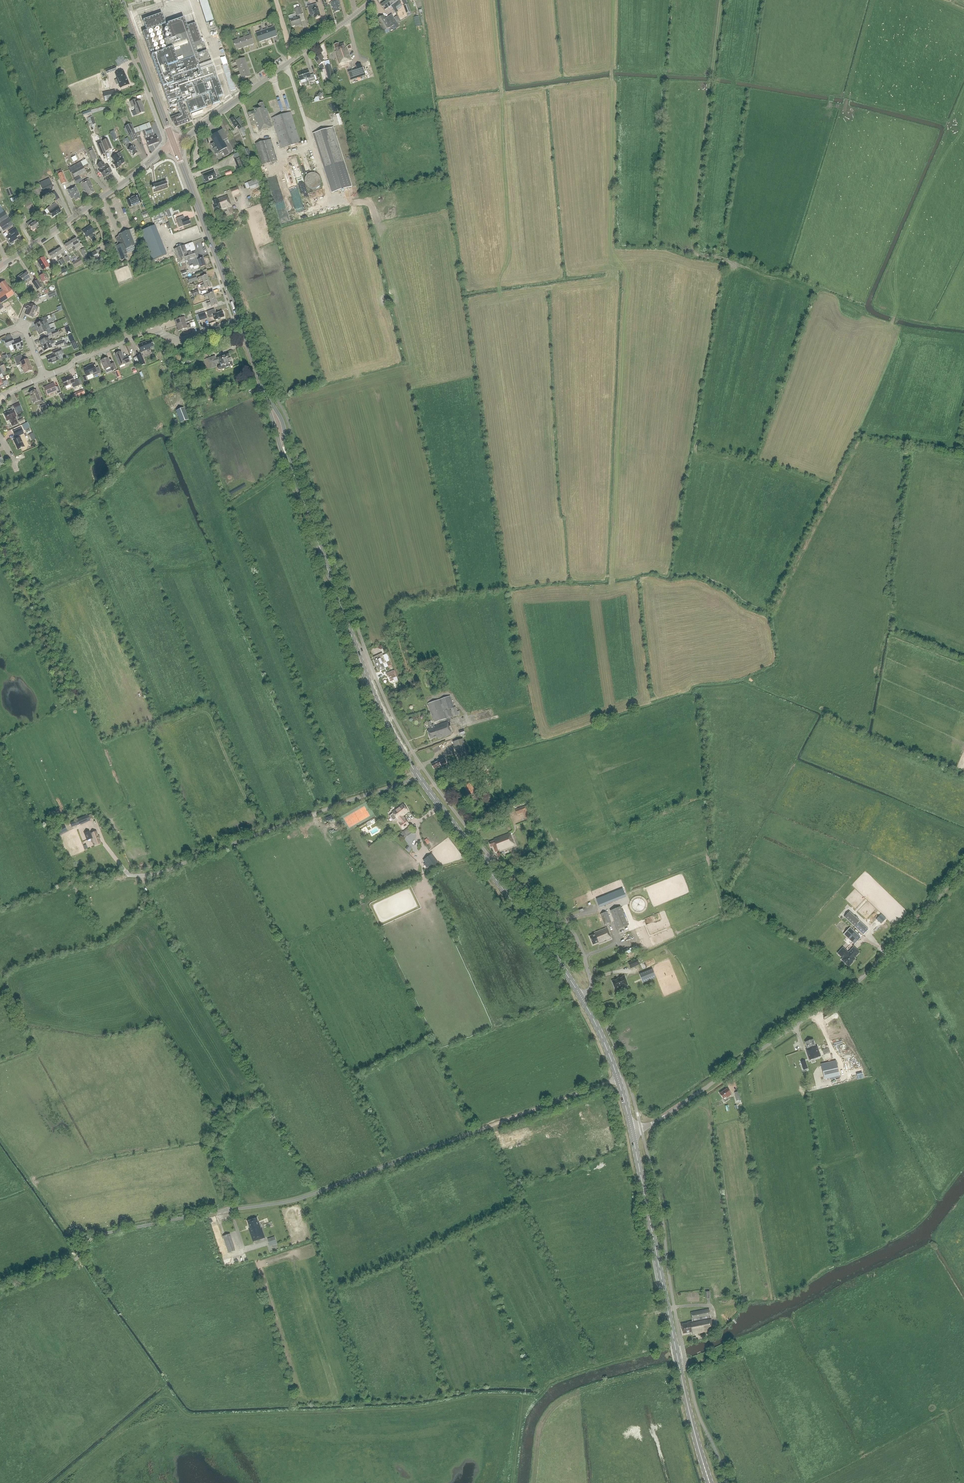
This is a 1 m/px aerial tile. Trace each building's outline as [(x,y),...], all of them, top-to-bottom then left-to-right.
[(207,0),(199,0),(206,22),(213,20),(207,0)] [(333,2),(330,3),(332,7),(333,7),(334,12),(340,11),(338,5),(340,5),(338,0),(337,1),(337,0),(332,0),(333,2)] [(393,9),(392,7),(393,6),(392,5),(388,0),(381,5),(385,10),(390,7),(392,9),(393,9)] [(399,0),(388,0),(392,5),(393,6),(392,7),(393,9),(395,13),(398,11),(395,8),(401,4),(401,2),(399,0)] [(318,8),(317,8),(316,4),(312,5),(308,7),(310,12),(311,16),(314,15),(315,18),(320,17),(318,8)] [(142,32),(160,81),(163,88),(162,88),(164,92),(168,102),(169,106),(176,104),(180,114),(171,118),(172,122),(173,122),(175,126),(176,127),(192,121),(190,115),(189,115),(186,108),(184,109),(182,103),(183,103),(186,102),(190,113),(206,107),(204,101),(208,100),(206,94),(202,96),(202,95),(206,94),(208,93),(213,105),(220,102),(218,97),(222,95),(216,77),(207,51),(204,42),(203,43),(196,23),(187,26),(186,24),(183,18),(167,23),(167,24),(166,25),(162,13),(143,20),(146,31),(142,32)] [(392,14),(385,18),(383,15),(377,19),(386,33),(395,27),(396,28),(399,26),(397,23),(400,21),(397,16),(394,18),(392,14)] [(296,26),(302,24),(299,17),(289,20),(291,27),(295,25),(296,26)] [(272,27),(268,29),(271,38),(277,36),(274,27),(273,23),(271,24),(272,27)] [(266,29),(262,31),(266,40),(271,38),(268,29),(267,25),(265,26),(266,29)] [(261,27),(260,28),(259,28),(260,31),(256,33),(259,42),(266,40),(262,31),(261,27)] [(249,46),(254,44),(251,35),(250,31),(248,32),(249,35),(245,37),(249,46)] [(240,39),(243,48),(249,46),(245,37),(245,36),(246,35),(245,33),(242,34),(243,37),(240,39)] [(243,48),(240,39),(238,35),(236,36),(237,39),(233,41),(236,50),(243,48)] [(339,63),(350,60),(346,47),(345,47),(344,44),(339,45),(339,43),(334,45),(337,52),(335,52),(339,63)] [(314,59),(319,66),(318,66),(321,70),(324,67),(322,64),(324,62),(323,59),(324,58),(321,54),(314,59)] [(237,66),(247,63),(245,58),(235,61),(232,62),(233,64),(236,63),(237,66)] [(247,63),(237,66),(234,68),(235,70),(238,69),(239,72),(249,69),(247,63)] [(348,71),(351,80),(365,75),(362,66),(362,67),(361,64),(356,65),(357,68),(348,71)] [(329,80),(334,79),(330,65),(325,67),(329,80)] [(249,69),(239,72),(236,74),(237,76),(240,74),(242,79),(251,76),(249,69)] [(302,72),(298,73),(300,80),(308,78),(309,82),(315,80),(313,74),(310,75),(308,71),(302,72)] [(117,79),(120,88),(129,85),(127,79),(126,79),(123,72),(116,75),(118,79),(117,79)] [(116,98),(115,90),(103,93),(105,101),(116,98)] [(137,115),(144,112),(143,109),(143,108),(141,101),(137,102),(136,99),(130,102),(132,107),(134,106),(137,115)] [(259,131),(272,127),(266,108),(264,109),(263,103),(258,104),(259,106),(254,108),(254,111),(248,113),(249,116),(254,114),(255,116),(259,131)] [(291,112),(271,118),(281,149),(301,142),(291,112)] [(242,128),(240,125),(243,123),(239,118),(236,121),(234,117),(230,120),(235,128),(237,127),(241,133),(243,136),(246,135),(244,131),(246,130),(243,127),(242,128)] [(145,138),(145,139),(148,146),(158,142),(156,136),(154,137),(149,123),(133,128),(139,141),(141,140),(140,136),(140,134),(140,132),(142,131),(145,138)] [(130,124),(124,127),(132,142),(138,139),(130,124)] [(332,193),(352,187),(333,127),(313,134),(332,193)] [(223,142),(228,139),(221,129),(209,137),(208,137),(212,143),(210,145),(215,154),(218,152),(219,153),(222,152),(225,156),(228,154),(229,154),(226,148),(226,147),(223,142)] [(101,142),(106,151),(112,149),(108,139),(101,142)] [(262,165),(278,160),(271,139),(255,144),(262,165)] [(97,145),(101,155),(106,153),(101,143),(100,141),(96,142),(97,145)] [(133,156),(137,153),(136,151),(136,150),(135,148),(134,148),(133,145),(132,146),(130,142),(128,143),(126,141),(123,143),(128,150),(127,150),(129,152),(130,152),(133,156)] [(87,148),(92,160),(96,159),(91,146),(87,148)] [(253,158),(248,148),(242,152),(247,161),(253,158)] [(121,164),(124,162),(121,158),(123,157),(119,153),(115,155),(112,158),(114,162),(112,164),(116,168),(121,165),(121,164)] [(245,168),(240,157),(234,159),(239,170),(245,168)] [(102,161),(99,163),(107,174),(111,171),(107,165),(105,166),(102,161)] [(107,174),(99,163),(97,165),(100,170),(99,171),(103,177),(107,174)] [(83,166),(71,173),(74,178),(85,172),(83,166)] [(61,170),(59,171),(56,172),(61,184),(66,182),(61,170)] [(216,178),(213,170),(202,175),(204,183),(216,178)] [(262,177),(247,182),(249,188),(259,184),(259,185),(264,183),(262,177)] [(49,178),(39,183),(43,191),(53,187),(49,178)] [(88,196),(94,192),(91,186),(92,186),(89,179),(80,183),(85,193),(86,192),(88,196)] [(166,181),(150,186),(153,193),(168,188),(166,181)] [(75,200),(80,198),(78,195),(79,194),(75,186),(67,190),(71,199),(74,197),(75,200)] [(238,186),(230,189),(233,197),(241,194),(238,186)] [(59,198),(55,191),(51,193),(56,200),(59,198)] [(141,202),(138,195),(134,197),(134,196),(130,198),(126,200),(129,207),(141,202)] [(222,210),(231,207),(227,196),(218,199),(218,200),(217,201),(217,200),(213,202),(215,207),(213,207),(215,211),(222,209),(222,210)] [(52,217),(60,211),(55,203),(52,205),(51,205),(49,206),(49,207),(46,209),(52,217)] [(289,221),(286,209),(279,211),(282,223),(289,221)] [(4,212),(0,214),(0,228),(3,232),(13,225),(8,218),(4,212)] [(188,218),(183,220),(182,216),(176,219),(179,227),(183,226),(190,223),(188,218)] [(32,231),(39,226),(35,221),(33,223),(31,220),(26,224),(28,226),(29,225),(32,231)] [(92,241),(95,238),(92,233),(94,232),(90,226),(82,231),(86,237),(88,236),(92,241)] [(6,238),(8,241),(7,242),(10,246),(14,243),(13,242),(17,239),(15,237),(18,235),(14,228),(8,232),(9,234),(8,234),(10,236),(6,238)] [(133,229),(129,230),(119,234),(118,237),(116,237),(116,239),(118,246),(116,247),(121,260),(127,258),(126,254),(135,250),(133,245),(139,243),(133,229)] [(166,255),(157,231),(142,237),(152,260),(166,255)] [(70,241),(73,246),(77,244),(78,247),(80,246),(79,243),(75,238),(70,241)] [(73,246),(70,241),(64,245),(67,250),(72,247),(73,250),(75,249),(73,246)] [(202,258),(198,259),(197,257),(198,256),(195,249),(195,250),(194,249),(195,248),(193,243),(192,243),(192,242),(174,249),(179,264),(187,260),(189,266),(192,265),(193,267),(198,265),(199,267),(200,267),(205,265),(202,258)] [(54,251),(58,256),(61,254),(62,257),(64,255),(60,248),(54,251)] [(58,256),(54,251),(48,255),(51,260),(56,257),(57,260),(59,258),(58,256)] [(96,251),(88,255),(92,261),(99,257),(96,251)] [(43,270),(49,266),(43,258),(37,261),(43,270)] [(80,258),(72,263),(75,268),(83,263),(80,258)] [(20,281),(21,280),(24,285),(31,280),(29,278),(30,278),(26,273),(23,275),(22,273),(17,277),(20,281)] [(203,283),(209,281),(206,275),(201,277),(201,276),(197,277),(198,280),(201,279),(203,283)] [(32,283),(37,290),(42,286),(37,280),(32,283)] [(2,306),(0,304),(14,295),(9,287),(8,287),(4,281),(0,284),(0,287),(2,289),(0,291),(0,310),(2,308),(2,306)] [(209,281),(203,283),(203,284),(200,286),(201,288),(204,287),(205,289),(211,287),(209,281)] [(209,300),(215,298),(213,292),(207,294),(203,295),(204,297),(208,296),(209,300)] [(215,298),(209,300),(210,302),(206,303),(207,306),(211,304),(211,307),(217,305),(215,298)] [(26,303),(24,308),(27,309),(27,310),(25,314),(32,317),(35,311),(36,312),(38,308),(30,304),(30,305),(26,303)] [(215,313),(214,311),(214,309),(207,312),(209,318),(213,317),(214,320),(224,317),(222,311),(215,313)] [(207,318),(204,312),(197,315),(200,321),(207,318)] [(37,330),(48,325),(46,320),(48,319),(47,316),(40,319),(41,322),(35,324),(37,330)] [(176,325),(185,322),(184,319),(187,318),(186,316),(174,320),(176,325)] [(185,322),(176,325),(178,331),(190,327),(189,325),(186,325),(185,322)] [(50,328),(48,325),(37,330),(39,335),(46,332),(47,334),(55,331),(54,329),(51,330),(50,328)] [(48,337),(39,341),(41,346),(53,341),(52,339),(49,341),(48,337)] [(22,348),(21,346),(23,346),(20,339),(13,342),(12,338),(5,341),(7,347),(12,344),(14,349),(19,347),(19,349),(20,349),(22,349),(22,348)] [(149,348),(153,346),(150,340),(144,343),(144,342),(137,345),(140,352),(149,348)] [(54,343),(53,341),(41,346),(44,351),(52,348),(51,344),(54,343)] [(51,363),(59,359),(58,355),(63,353),(61,348),(52,352),(53,355),(48,357),(47,358),(49,363),(50,362),(51,363)] [(118,366),(129,362),(127,356),(123,358),(120,351),(114,354),(118,366)] [(140,366),(145,364),(141,354),(133,358),(136,364),(139,363),(140,366)] [(214,356),(206,359),(203,360),(206,370),(209,369),(210,369),(216,367),(214,363),(219,361),(220,365),(218,366),(217,367),(218,369),(220,370),(225,368),(232,366),(228,354),(215,359),(214,356)] [(21,364),(25,373),(32,370),(27,359),(24,361),(21,355),(14,357),(17,366),(21,364)] [(111,371),(111,370),(112,371),(116,369),(114,362),(110,364),(107,357),(100,360),(104,369),(110,367),(111,371)] [(92,376),(100,372),(98,366),(94,368),(92,364),(88,365),(88,366),(82,368),(85,376),(91,373),(92,376)] [(62,379),(64,386),(72,383),(73,387),(79,385),(77,379),(73,381),(72,376),(66,378),(62,379)] [(8,385),(6,380),(4,381),(1,381),(0,380),(0,388),(8,385)] [(50,385),(44,387),(47,395),(55,392),(56,394),(61,392),(58,386),(55,387),(54,383),(49,384),(50,385)] [(77,392),(79,397),(87,393),(85,388),(77,392)] [(36,390),(29,393),(33,403),(40,400),(36,390)] [(176,410),(180,423),(188,420),(184,408),(176,410)] [(16,417),(13,410),(3,414),(7,421),(9,420),(12,426),(18,424),(15,417),(16,417)] [(21,428),(13,432),(15,437),(16,437),(17,439),(14,440),(18,450),(24,447),(19,436),(23,434),(21,428)] [(378,671),(389,666),(391,665),(389,661),(387,662),(386,663),(383,656),(382,653),(373,657),(374,660),(373,660),(378,671)] [(396,677),(394,671),(386,674),(387,677),(388,676),(390,681),(394,680),(395,682),(398,681),(397,677),(396,677)] [(428,704),(434,722),(452,716),(450,709),(451,709),(453,716),(461,714),(460,710),(457,711),(456,707),(454,708),(450,696),(428,704)] [(447,722),(432,727),(430,721),(428,722),(430,729),(428,730),(431,739),(437,737),(438,738),(451,734),(447,722)] [(463,739),(453,742),(459,761),(475,756),(473,748),(466,750),(463,739)] [(437,762),(431,765),(434,769),(437,767),(437,768),(447,763),(444,758),(437,761),(437,762)] [(476,764),(478,769),(480,773),(485,771),(481,762),(476,764)] [(476,786),(477,785),(476,783),(475,783),(473,781),(472,779),(469,780),(471,783),(464,786),(469,795),(475,792),(475,791),(478,790),(476,786)] [(405,819),(402,816),(408,812),(403,805),(392,813),(393,813),(391,815),(390,817),(393,820),(394,820),(396,818),(397,820),(398,820),(400,823),(399,824),(403,829),(409,825),(405,819)] [(523,813),(526,820),(532,818),(527,806),(515,810),(517,815),(523,813)] [(74,827),(93,819),(91,813),(71,821),(74,827)] [(57,830),(59,835),(67,831),(65,826),(57,830)] [(408,827),(400,833),(403,838),(412,832),(408,827)] [(96,832),(91,834),(89,831),(84,833),(87,841),(91,839),(94,846),(101,843),(96,832)] [(495,852),(514,845),(510,833),(494,839),(494,841),(489,843),(491,847),(493,846),(495,852)] [(438,863),(431,854),(423,861),(430,870),(435,866),(436,868),(439,865),(438,863)] [(604,906),(625,899),(623,893),(602,901),(604,906)] [(610,911),(618,930),(628,926),(621,907),(610,911)] [(608,910),(601,913),(604,923),(611,921),(608,910)] [(854,926),(859,921),(849,912),(844,917),(854,926)] [(885,920),(880,915),(876,919),(881,924),(885,920)] [(863,935),(868,930),(859,921),(854,926),(863,935)] [(854,944),(860,938),(850,927),(843,934),(854,944)] [(599,944),(611,939),(607,928),(594,933),(595,934),(590,936),(593,945),(598,942),(599,944)] [(851,961),(859,952),(853,947),(848,952),(843,947),(837,953),(843,959),(842,961),(849,967),(853,962),(851,961)] [(652,969),(639,974),(643,983),(655,977),(652,969)] [(625,976),(613,981),(616,989),(622,987),(623,990),(628,987),(627,985),(628,984),(625,976)] [(809,1060),(820,1056),(817,1046),(816,1047),(813,1039),(805,1042),(808,1051),(806,1051),(809,1060)] [(819,1076),(821,1076),(822,1079),(840,1075),(836,1061),(819,1065),(817,1066),(812,1067),(814,1075),(819,1074),(819,1076)] [(727,1098),(731,1094),(727,1088),(719,1094),(723,1099),(726,1097),(727,1098)] [(249,1230),(253,1241),(265,1237),(261,1228),(260,1224),(259,1224),(259,1223),(258,1223),(257,1218),(247,1221),(250,1229),(249,1230)] [(223,1236),(228,1253),(236,1250),(230,1234),(223,1236)] [(274,1237),(268,1239),(270,1245),(276,1243),(274,1237)] [(709,1309),(691,1312),(692,1322),(687,1323),(681,1325),(683,1333),(692,1332),(693,1334),(713,1330),(711,1318),(709,1309)]
